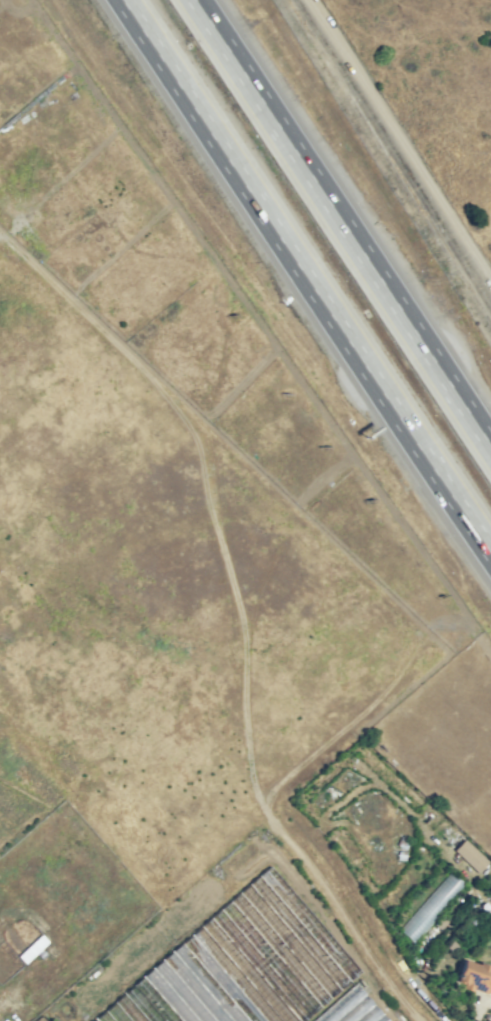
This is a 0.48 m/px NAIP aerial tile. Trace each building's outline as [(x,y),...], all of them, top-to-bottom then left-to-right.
[(427,829),(435,820),(490,870),(484,879),(427,829)] [(355,969),(297,1020),(78,1020),(258,860),(355,969)] [(400,934),(449,873),(463,884),(413,945),(400,934)] [(24,963),(47,942),(40,935),(17,956),(24,963)] [(460,953),(490,962),(490,996),(450,983),(460,953)] [(390,1020),(389,1020),(315,1020),(355,983),(390,1020)]
